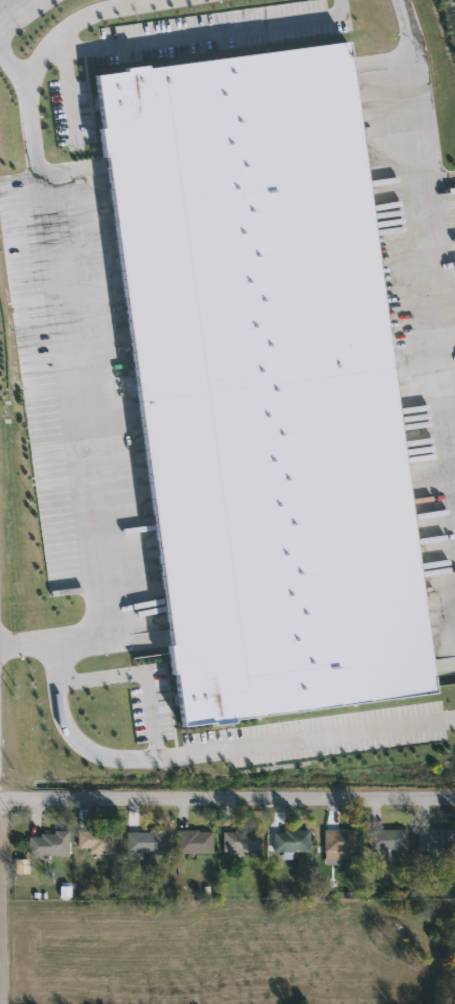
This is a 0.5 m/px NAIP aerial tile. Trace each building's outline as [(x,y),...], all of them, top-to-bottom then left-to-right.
[(91,78),(344,42),(436,689),(183,725),(91,78)] [(116,827),(116,850),(77,850),(77,827),(116,827)] [(309,849),(273,849),(273,827),(309,827),(309,849)] [(323,862),(323,827),(353,827),(353,862),(323,862)] [(405,827),(405,846),(368,846),(368,827),(405,827)] [(417,847),(417,827),(454,827),(454,847),(417,847)] [(211,850),(175,850),(175,828),(211,828),(211,850)] [(222,828),(260,829),(260,851),(221,850),(222,828)] [(163,829),(163,850),(126,850),(126,829),(163,829)] [(27,852),(27,830),(67,830),(67,852),(27,852)]
